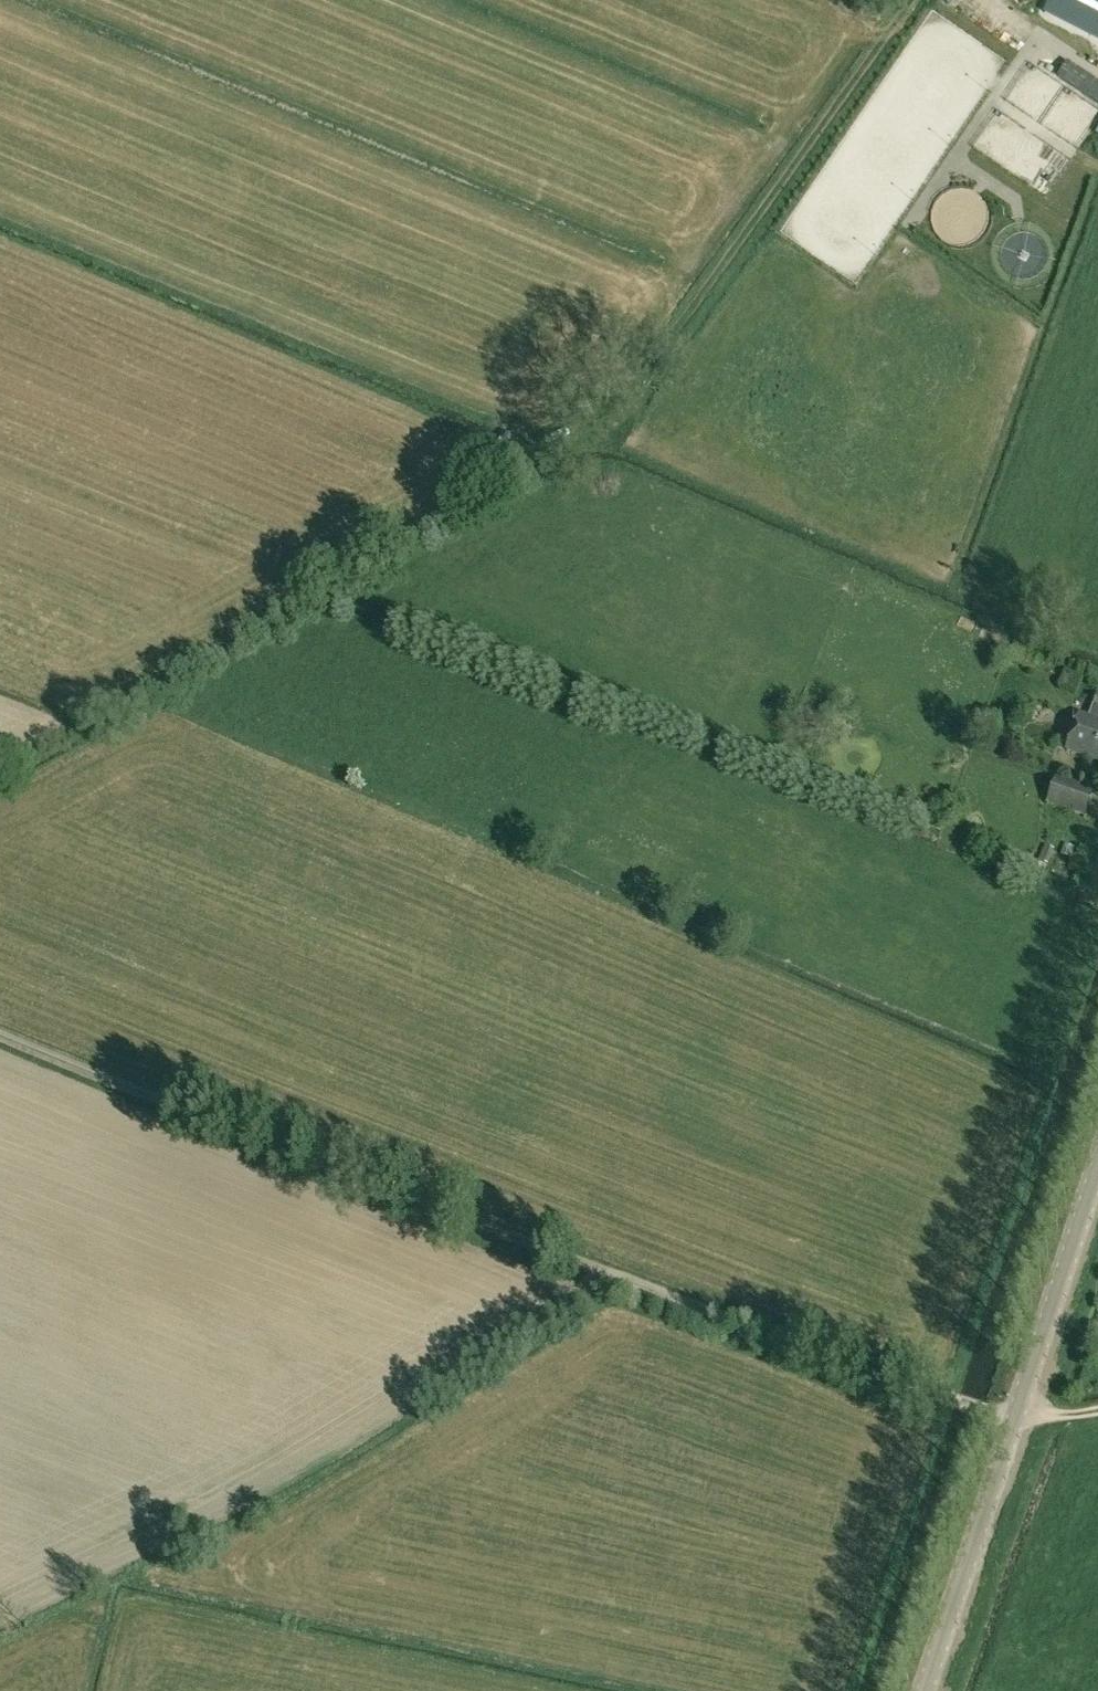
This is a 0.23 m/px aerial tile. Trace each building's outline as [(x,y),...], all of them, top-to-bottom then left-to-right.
[(1097,25),(1097,0),(1048,0),(1097,25)] [(1087,715),(1078,712),(1065,749),(1097,761),(1097,719),(1087,715)] [(1094,788),(1055,774),(1046,802),(1085,815),(1094,788)]
